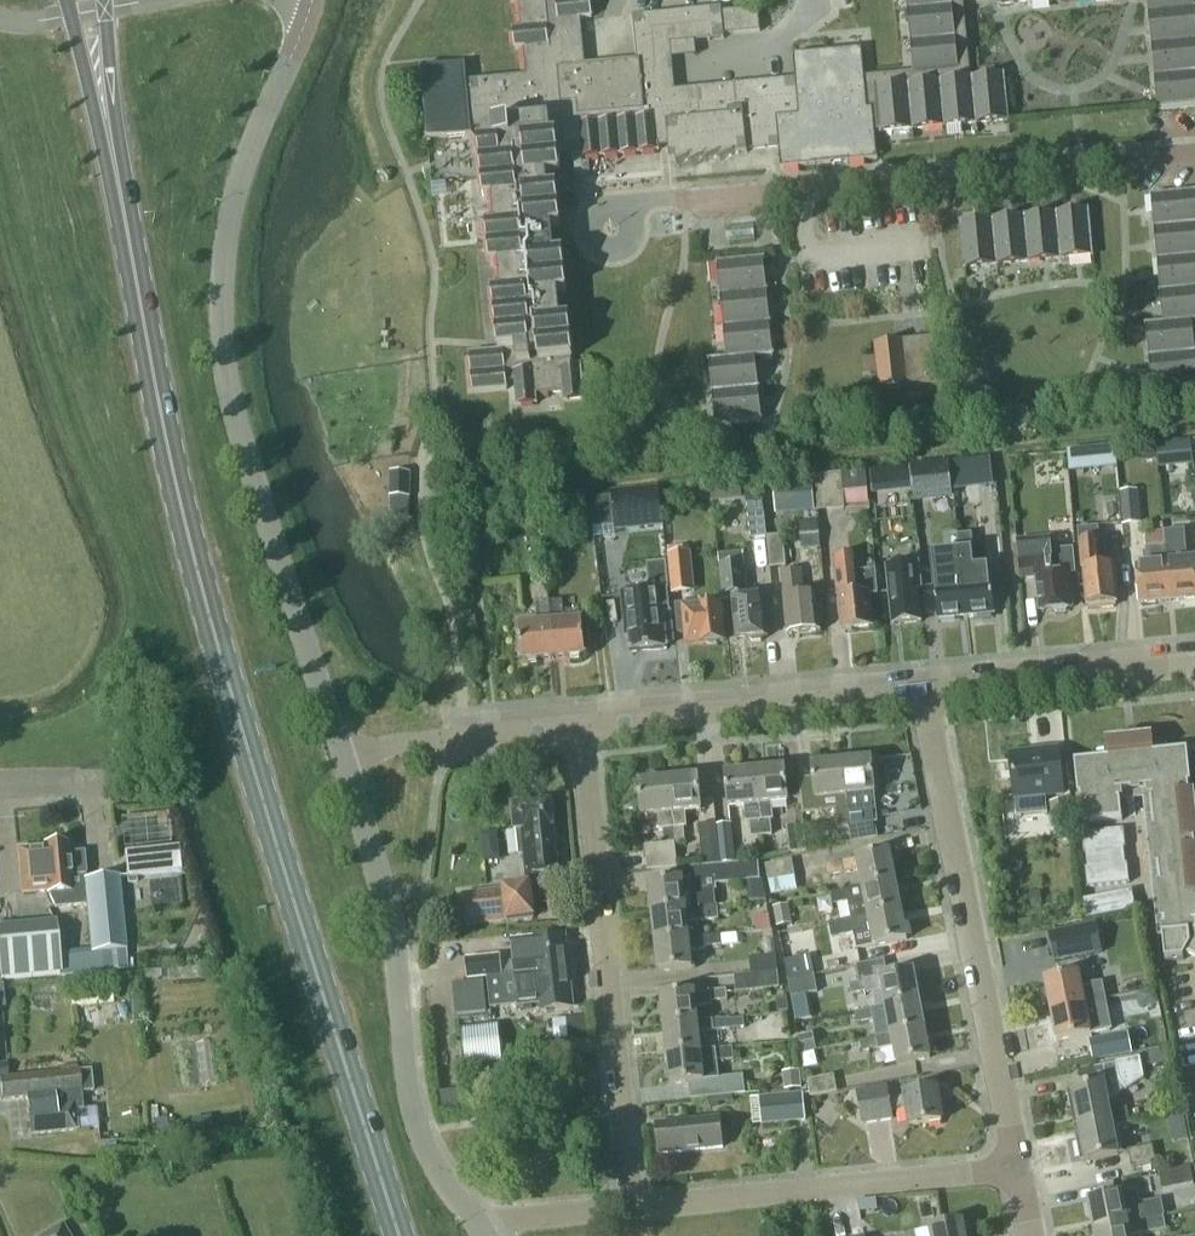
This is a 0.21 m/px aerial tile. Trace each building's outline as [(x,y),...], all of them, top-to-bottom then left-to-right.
[(416,69),(423,140),(447,138),(471,135),(471,128),(480,127),(482,142),(479,142),(481,161),(484,200),(493,199),(495,226),(487,227),(491,266),(499,265),(502,292),(493,293),(497,332),(499,351),(470,354),(473,393),(506,390),(506,380),(514,380),(516,405),(537,404),(536,395),(563,393),(564,401),(584,399),(581,366),(572,367),(571,359),(573,359),(569,319),(561,320),(558,293),(567,292),(563,253),(555,254),(552,227),(560,226),(557,192),(569,191),(567,173),(560,174),(558,153),(582,151),(582,158),(659,151),(658,140),(668,139),(670,161),(674,160),(677,166),(689,160),(691,164),(703,158),(706,163),(718,157),(720,162),(734,154),(737,154),(747,153),(747,150),(779,147),(781,168),(878,159),(875,131),(879,130),(880,133),(1009,120),(1005,75),(971,78),(963,1),(973,0),(907,0),(913,65),(914,73),(872,77),(864,77),(864,67),(862,49),(793,55),(795,79),(754,83),(663,91),(659,45),(725,39),(724,35),(760,32),(758,9),(738,10),(722,12),(721,7),(633,16),(638,61),(630,62),(584,67),(579,19),(592,18),(590,0),(510,0),(511,2),(519,1),(521,28),(513,29),(515,49),(523,49),(526,75),(466,81),(465,64),(416,69)] [(1158,109),(1194,106),(1194,13),(1194,0),(1148,0),(1158,109)] [(1155,227),(1194,224),(1194,191),(1152,195),(1155,227)] [(1056,214),(1061,259),(1093,256),(1089,210),(1056,214)] [(1056,214),(1024,217),(1029,262),(1061,259),(1056,214)] [(1024,217),(992,220),(997,265),(1029,262),(1024,217)] [(964,268),(997,265),(992,220),(960,223),(964,268)] [(1155,227),(1158,259),(1194,256),(1194,224),(1155,227)] [(1158,259),(1161,291),(1194,288),(1194,256),(1158,259)] [(718,262),(721,295),(767,291),(763,258),(718,262)] [(1192,322),(1194,321),(1194,288),(1161,291),(1164,322),(1164,323),(1192,321),(1192,322)] [(770,323),(767,291),(721,295),(724,327),(770,323)] [(1150,357),(1194,353),(1194,351),(1192,322),(1192,321),(1164,323),(1164,322),(1147,324),(1150,357)] [(755,356),(755,357),(773,356),(770,323),(724,327),(727,358),(727,359),(755,356)] [(879,388),(937,382),(933,338),(874,345),(876,358),(862,360),(863,375),(877,374),(879,388)] [(1150,357),(1153,390),(1194,386),(1194,353),(1150,357)] [(710,359),(713,393),(758,388),(755,357),(755,356),(727,359),(727,358),(710,359)] [(761,421),(758,388),(713,393),(716,425),(761,421)] [(1190,441),(1155,445),(1157,464),(1192,461),(1190,441)] [(1088,450),(1067,452),(1069,473),(1090,471),(1088,450)] [(912,468),(914,492),(953,488),(950,464),(912,468)] [(911,467),(900,468),(902,486),(913,485),(911,467)] [(848,504),(872,503),(871,470),(847,471),(848,504)] [(879,470),(871,471),(873,489),(881,488),(879,470)] [(390,497),(403,497),(410,497),(410,473),(390,473),(390,497)] [(842,475),(816,477),(818,512),(844,510),(842,475)] [(812,481),(773,484),(775,510),(814,507),(812,481)] [(664,527),(660,487),(610,491),(613,532),(664,527)] [(1138,490),(1119,492),(1123,526),(1141,524),(1138,490)] [(764,509),(748,511),(750,539),(766,537),(764,509)] [(1187,561),(1184,520),(1163,522),(1164,531),(1171,601),(1194,599),(1194,561),(1187,561)] [(818,523),(803,524),(805,549),(820,548),(818,523)] [(1098,529),(1098,526),(1078,528),(1081,568),(1083,568),(1087,607),(1090,606),(1091,610),(1114,608),(1114,604),(1118,604),(1114,565),(1102,566),(1098,528),(1098,529)] [(958,531),(960,548),(966,618),(995,615),(991,580),(975,582),(972,552),(980,551),(978,529),(958,531)] [(1142,604),(1171,601),(1164,531),(1144,533),(1147,565),(1136,566),(1139,602),(1142,601),(1142,604)] [(770,568),(785,566),(783,536),(767,538),(770,568)] [(1021,578),(1036,576),(1039,611),(1051,610),(1052,613),(1070,612),(1070,608),(1072,608),(1069,574),(1074,573),(1072,551),(1051,553),(1049,537),(1017,540),(1021,578)] [(938,621),(966,618),(960,548),(944,550),(945,564),(932,565),(935,586),(938,621)] [(688,592),(684,554),(668,555),(671,594),(688,592)] [(871,596),(878,595),(875,566),(869,566),(869,572),(854,573),(853,556),(836,558),(840,595),(839,595),(842,630),(874,627),(871,596)] [(649,590),(623,593),(626,624),(629,624),(632,653),(667,650),(663,615),(670,614),(668,588),(665,562),(647,564),(649,590)] [(764,596),(748,598),(744,563),(719,565),(722,601),(732,600),(736,641),(768,637),(764,596)] [(887,566),(893,625),(921,623),(917,588),(922,587),(919,563),(887,566)] [(787,635),(820,632),(816,593),(803,594),(801,570),(782,572),(784,596),(783,596),(787,635)] [(532,599),(541,599),(542,604),(535,604),(537,624),(519,625),(522,661),(527,661),(529,663),(536,663),(538,660),(554,658),(549,603),(546,584),(531,586),(532,599)] [(562,602),(549,603),(554,658),(570,657),(572,659),(579,659),(580,656),(586,655),(582,619),(564,621),(562,602)] [(719,642),(724,642),(720,604),(678,608),(679,622),(686,622),(688,643),(701,642),(701,644),(706,643),(709,645),(716,644),(719,642)] [(1158,789),(1154,755),(1152,738),(1135,740),(1135,742),(1128,743),(1127,741),(1106,743),(1108,759),(1111,794),(1117,793),(1152,789),(1158,789)] [(1058,749),(1010,754),(1015,799),(1017,816),(1047,813),(1046,796),(1063,794),(1058,749)] [(1191,785),(1191,783),(1187,751),(1154,755),(1158,789),(1152,789),(1153,797),(1151,797),(1153,817),(1194,813),(1192,792),(1189,793),(1189,785),(1191,785)] [(1081,804),(1079,804),(1081,825),(1122,821),(1120,800),(1118,800),(1117,793),(1111,794),(1108,759),(1075,763),(1078,797),(1080,797),(1081,804)] [(872,760),(842,763),(846,796),(848,828),(851,842),(877,838),(875,823),(874,817),(877,816),(874,793),(875,793),(872,760)] [(813,779),(799,780),(803,819),(818,818),(816,799),(835,797),(838,829),(848,828),(846,796),(842,763),(812,765),(813,779)] [(772,835),(768,805),(768,804),(788,802),(785,768),(755,771),(761,836),(772,835)] [(761,836),(755,771),(725,774),(729,808),(745,806),(746,822),(749,822),(751,837),(761,836)] [(698,777),(668,780),(675,845),(685,844),(684,828),(687,827),(685,812),(701,811),(698,777)] [(645,847),(648,871),(677,868),(675,845),(668,780),(639,783),(642,817),(658,815),(660,830),(663,830),(664,845),(645,847)] [(526,877),(558,874),(551,801),(512,804),(514,831),(516,831),(519,857),(524,856),(526,877)] [(1054,829),(1070,827),(1067,803),(1051,805),(1054,829)] [(1194,813),(1153,817),(1159,872),(1194,868),(1194,843),(1194,840),(1194,823),(1194,813)] [(715,824),(699,826),(703,866),(719,864),(716,824),(715,824)] [(731,825),(717,827),(720,864),(735,863),(731,825)] [(787,827),(789,853),(806,852),(803,826),(787,827)] [(1123,829),(1115,830),(1117,849),(1123,849),(1125,848),(1123,829)] [(1115,830),(1106,831),(1109,850),(1117,849),(1115,830)] [(501,859),(500,831),(486,832),(486,859),(501,859)] [(1106,831),(1098,832),(1100,851),(1104,851),(1109,850),(1106,831)] [(1098,832),(1090,833),(1092,852),(1100,851),(1098,832)] [(1090,833),(1081,834),(1083,853),(1085,853),(1092,852),(1090,833)] [(126,950),(118,877),(86,880),(85,874),(86,874),(84,854),(68,855),(66,843),(43,846),(43,848),(18,850),(22,894),(47,892),(48,894),(55,908),(87,905),(92,953),(100,952),(125,950),(126,950)] [(178,847),(124,852),(127,876),(181,870),(178,847)] [(1109,850),(1104,851),(1105,859),(1124,857),(1123,849),(1117,849),(1109,850)] [(1092,852),(1085,853),(1086,861),(1105,859),(1104,851),(1100,851),(1092,852)] [(859,870),(862,889),(896,882),(890,853),(857,859),(857,860),(826,866),(828,877),(859,870)] [(1124,857),(1105,859),(1106,867),(1110,867),(1119,866),(1125,865),(1125,864),(1124,857)] [(1105,859),(1086,861),(1087,868),(1087,869),(1093,869),(1102,868),(1106,867),(1105,859)] [(768,882),(794,877),(791,861),(765,866),(768,882)] [(686,910),(716,906),(714,891),(717,891),(716,884),(760,881),(759,862),(690,867),(691,880),(683,881),(683,880),(649,884),(652,913),(686,910)] [(1125,865),(1119,866),(1121,885),(1129,884),(1127,865),(1125,865)] [(1119,866),(1110,867),(1112,886),(1121,885),(1119,866)] [(1106,867),(1102,868),(1104,887),(1112,886),(1110,867),(1106,867)] [(1102,868),(1093,869),(1095,887),(1104,887),(1102,868)] [(1159,872),(1166,936),(1189,933),(1188,924),(1194,924),(1194,868),(1159,872)] [(1087,869),(1085,869),(1087,888),(1095,887),(1093,869),(1087,869)] [(763,881),(751,882),(753,901),(765,900),(763,881)] [(833,905),(848,902),(851,920),(868,917),(901,911),(896,882),(862,889),(831,894),(833,905)] [(466,925),(534,917),(530,886),(462,894),(466,925)] [(1029,892),(1031,916),(1043,915),(1041,890),(1029,892)] [(1128,891),(1123,892),(1127,912),(1135,910),(1131,890),(1128,891)] [(1123,892),(1115,894),(1119,913),(1127,912),(1123,892)] [(1115,894),(1107,895),(1110,915),(1119,913),(1115,894)] [(1110,915),(1107,895),(1098,897),(1102,916),(1110,915)] [(1098,897),(1090,898),(1094,918),(1102,916),(1098,897)] [(1090,898),(1082,900),(1086,920),(1094,918),(1090,898)] [(729,905),(717,906),(718,917),(730,916),(729,905)] [(793,925),(789,905),(773,908),(776,928),(793,925)] [(655,942),(689,938),(687,923),(702,921),(702,919),(718,917),(717,906),(716,906),(686,910),(652,913),(655,942)] [(857,950),(874,946),(907,940),(901,911),(868,917),(851,920),(837,923),(840,937),(854,935),(857,950)] [(769,915),(754,917),(756,931),(771,929),(769,915)] [(1019,928),(1031,926),(1030,918),(1018,920),(1019,928)] [(1096,922),(1048,932),(1054,960),(1102,951),(1096,922)] [(60,974),(55,925),(0,930),(0,971),(1,979),(60,974)] [(772,930),(763,932),(764,941),(773,939),(772,930)] [(1189,933),(1166,936),(1163,936),(1165,962),(1184,960),(1186,957),(1194,962),(1194,933),(1189,933)] [(511,940),(513,962),(501,964),(500,957),(466,960),(468,980),(487,978),(487,977),(569,969),(567,949),(565,935),(511,940)] [(689,938),(655,942),(658,972),(692,968),(690,952),(706,950),(705,947),(721,946),(720,935),(689,938)] [(100,952),(102,972),(127,970),(125,950),(100,952)] [(751,974),(777,971),(776,955),(750,958),(751,974)] [(787,979),(814,975),(810,956),(784,961),(787,979)] [(490,1009),(519,1006),(539,1004),(540,1012),(573,1008),(569,969),(487,977),(487,978),(487,977),(490,1009)] [(751,974),(734,975),(736,992),(779,988),(777,971),(751,974)] [(865,982),(849,985),(851,995),(867,992),(867,995),(883,992),(886,1007),(919,1001),(913,971),(880,978),(864,981),(865,982)] [(1051,1010),(1084,1004),(1084,1003),(1094,1001),(1094,1002),(1107,999),(1104,983),(1091,985),(1091,987),(1081,988),(1078,972),(1044,979),(1051,1010)] [(137,974),(129,975),(134,1016),(141,1015),(137,974)] [(818,992),(814,975),(787,979),(791,997),(818,992)] [(453,984),(457,1016),(463,1016),(487,1013),(485,991),(484,981),(453,984)] [(1124,993),(1136,991),(1135,985),(1123,987),(1124,993)] [(661,996),(664,1026),(698,1022),(696,1007),(711,1006),(711,1002),(727,1001),(726,990),(695,993),(661,996)] [(1057,1042),(1091,1035),(1088,1019),(1110,1016),(1107,999),(1094,1002),(1094,1001),(1084,1003),(1084,1004),(1051,1010),(1057,1042)] [(822,1000),(798,1002),(800,1020),(823,1017),(822,1000)] [(886,1007),(871,1010),(873,1020),(877,1039),(891,1036),(924,1029),(919,1001),(886,1007)] [(871,1010),(855,1013),(856,1023),(873,1020),(871,1010)] [(730,1029),(729,1021),(729,1019),(698,1022),(664,1026),(667,1055),(701,1051),(699,1033),(730,1030),(730,1029)] [(585,1020),(566,1021),(568,1040),(587,1038),(585,1020)] [(492,1024),(461,1027),(466,1066),(496,1063),(492,1024)] [(860,1042),(849,1044),(850,1053),(862,1051),(862,1052),(878,1049),(878,1051),(894,1048),(897,1065),(930,1059),(924,1029),(891,1036),(877,1039),(860,1042)] [(800,1041),(797,1041),(800,1054),(816,1051),(816,1050),(813,1038),(812,1032),(798,1035),(800,1041)] [(1132,1054),(1128,1032),(1088,1040),(1093,1062),(1132,1054)] [(691,1100),(727,1096),(746,1094),(744,1076),(719,1078),(717,1060),(733,1059),(732,1048),(701,1051),(667,1055),(670,1085),(690,1083),(691,1100)] [(1167,1048),(1147,1051),(1150,1067),(1170,1063),(1167,1048)] [(1126,1091),(1144,1080),(1140,1059),(1116,1063),(1116,1064),(1078,1072),(1081,1088),(1072,1090),(1072,1092),(1067,1093),(1071,1113),(1076,1112),(1079,1126),(1128,1117),(1127,1109),(1110,1112),(1108,1101),(1125,1090),(1126,1091)] [(83,1110),(81,1094),(92,1093),(90,1070),(8,1078),(1,1079),(3,1100),(29,1097),(33,1134),(75,1130),(73,1111),(83,1110)] [(784,1090),(784,1091),(797,1089),(802,1089),(800,1070),(782,1072),(784,1090)] [(811,1097),(836,1092),(833,1076),(807,1081),(811,1097)] [(911,1127),(942,1122),(936,1089),(905,1094),(905,1098),(889,1101),(887,1089),(857,1094),(863,1125),(893,1120),(891,1110),(907,1108),(911,1127)] [(805,1119),(802,1092),(759,1097),(761,1123),(805,1119)] [(467,1093),(438,1096),(440,1114),(469,1111),(467,1093)] [(1086,1162),(1118,1156),(1112,1126),(1129,1123),(1128,1117),(1079,1126),(1081,1140),(1077,1141),(1081,1161),(1085,1160),(1086,1162)] [(660,1154),(723,1147),(720,1118),(657,1125),(660,1154)] [(1131,1167),(1155,1162),(1152,1146),(1128,1151),(1131,1167)] [(1162,1189),(1193,1184),(1190,1167),(1159,1173),(1162,1189)] [(1164,1216),(1164,1217),(1165,1216),(1161,1200),(1140,1204),(1138,1191),(1088,1201),(1094,1230),(1164,1216)] [(1166,1230),(1164,1217),(1164,1216),(1094,1230),(1095,1235),(1138,1235),(1166,1230)] [(963,1223),(929,1229),(931,1235),(965,1235),(963,1223)] [(62,1226),(45,1235),(68,1235),(62,1226)]
